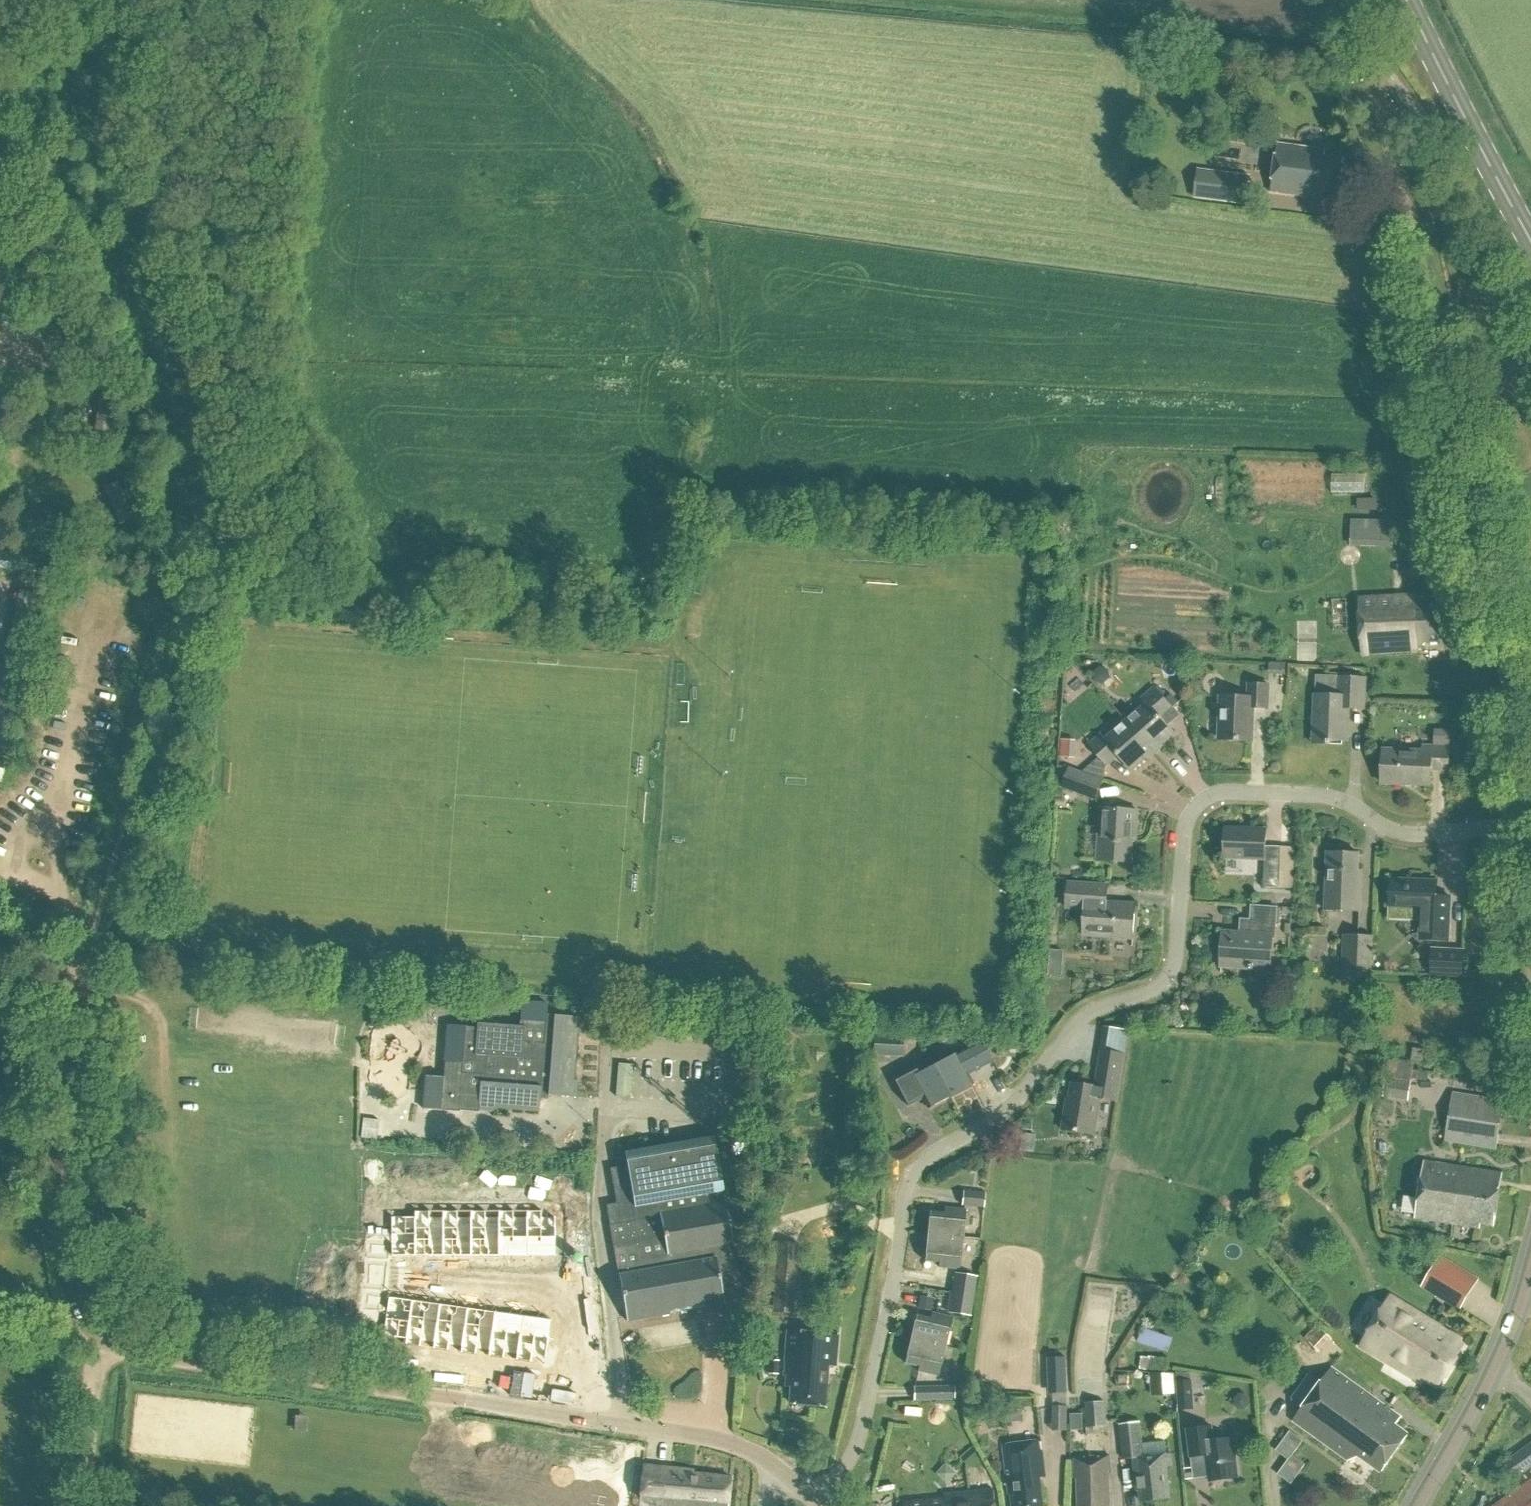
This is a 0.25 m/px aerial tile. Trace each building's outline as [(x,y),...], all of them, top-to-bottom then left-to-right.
[(1326,151),(1278,145),(1271,192),(1319,199),(1320,193),(1340,196),(1345,160),(1325,157),(1326,151)] [(1208,172),(1205,195),(1247,201),(1250,178),(1208,172)] [(1354,518),(1375,519),(1375,503),(1354,503),(1354,518)] [(1394,542),(1395,522),(1352,520),(1351,540),(1394,542)] [(1424,601),(1423,596),(1359,600),(1362,657),(1418,653),(1429,644),(1441,643),(1438,600),(1424,601)] [(1298,630),(1298,673),(1317,673),(1317,630),(1298,630)] [(0,657),(0,692),(5,693),(10,659),(0,657)] [(1270,662),(1269,674),(1286,674),(1286,663),(1270,662)] [(1094,665),(1084,671),(1091,686),(1102,681),(1094,665)] [(1364,678),(1338,677),(1338,696),(1314,695),(1312,743),(1330,744),(1330,739),(1346,740),(1347,709),(1363,709),(1364,678)] [(1269,685),(1249,684),(1248,698),(1220,696),(1219,736),(1235,737),(1235,741),(1253,741),(1254,709),(1268,709),(1269,685)] [(1146,703),(1126,721),(1153,752),(1174,734),(1161,719),(1173,709),(1155,688),(1142,699),(1146,703)] [(6,763),(13,722),(14,722),(18,700),(0,697),(0,762),(6,763)] [(1153,752),(1126,721),(1105,739),(1101,734),(1088,746),(1099,758),(1106,767),(1119,756),(1131,771),(1153,752)] [(1434,746),(1451,747),(1451,730),(1434,729),(1434,746)] [(1448,747),(1422,746),(1422,752),(1381,751),(1380,782),(1430,784),(1430,770),(1447,770),(1448,747)] [(1103,781),(1107,768),(1106,767),(1099,758),(1082,773),(1101,781),(1103,781)] [(1095,799),(1101,781),(1068,768),(1061,786),(1095,799)] [(1382,784),(1380,794),(1431,800),(1433,790),(1382,784)] [(1136,833),(1137,811),(1099,809),(1096,861),(1131,863),(1133,833),(1136,833)] [(1226,829),(1225,858),(1266,859),(1264,887),(1279,888),(1281,847),(1266,846),(1267,830),(1226,829)] [(1359,853),(1327,852),(1325,910),(1359,911),(1361,870),(1358,870),(1359,853)] [(1450,940),(1450,923),(1451,897),(1437,897),(1437,880),(1391,879),(1390,921),(1426,922),(1426,939),(1450,940)] [(1109,886),(1067,883),(1066,907),(1085,908),(1083,935),(1131,938),(1134,904),(1108,902),(1109,886)] [(1277,908),(1253,907),(1251,934),(1224,933),(1222,966),(1270,969),(1272,937),(1275,938),(1277,908)] [(1342,977),(1372,978),(1374,936),(1344,934),(1342,977)] [(1432,948),(1431,976),(1464,978),(1465,949),(1432,948)] [(1050,951),(1050,959),(1064,960),(1065,952),(1050,951)] [(459,1109),(476,1111),(492,1112),(492,1108),(538,1112),(539,1096),(575,1099),(576,1082),(572,1082),(577,1018),(545,1015),(546,1003),(521,1001),(519,1028),(477,1024),(476,1029),(465,1028),(465,1027),(447,1025),(442,1077),(425,1075),(422,1109),(459,1112),(459,1109)] [(874,1034),(873,1054),(902,1056),(903,1036),(874,1034)] [(955,1054),(933,1066),(950,1097),(972,1085),(967,1075),(992,1062),(980,1041),(963,1050),(964,1052),(956,1056),(955,1054)] [(1424,1063),(1425,1050),(1413,1048),(1411,1062),(1424,1063)] [(1124,1054),(1101,1050),(1095,1086),(1072,1082),(1068,1108),(1065,1107),(1062,1130),(1095,1135),(1101,1099),(1117,1101),(1124,1054)] [(928,1109),(950,1097),(933,1066),(931,1061),(894,1080),(907,1105),(922,1097),(928,1109)] [(617,1102),(630,1103),(631,1071),(618,1071),(617,1102)] [(1408,1098),(1411,1082),(1387,1078),(1384,1094),(1408,1098)] [(1504,1101),(1453,1093),(1445,1141),(1497,1149),(1504,1101)] [(1424,1103),(1424,1112),(1443,1113),(1443,1103),(1424,1103)] [(360,1128),(362,1147),(378,1146),(377,1127),(360,1128)] [(746,1142),(747,1129),(725,1129),(725,1141),(746,1142)] [(723,1192),(712,1136),(623,1153),(626,1166),(609,1170),(616,1204),(604,1207),(626,1322),(724,1303),(720,1284),(737,1281),(730,1245),(732,1245),(724,1200),(723,1200),(721,1193),(723,1192)] [(1415,1218),(1454,1224),(1458,1200),(1455,1199),(1460,1167),(1424,1161),(1415,1218)] [(1458,1200),(1454,1224),(1480,1228),(1481,1224),(1495,1226),(1503,1174),(1460,1167),(1455,1199),(1458,1200)] [(961,1205),(983,1208),(985,1193),(963,1190),(961,1205)] [(927,1236),(962,1239),(965,1209),(945,1207),(944,1212),(929,1210),(927,1236)] [(416,1228),(416,1256),(444,1256),(444,1228),(431,1228),(432,1222),(416,1222),(416,1228)] [(444,1228),(444,1256),(472,1257),(472,1228),(459,1228),(460,1222),(444,1222),(444,1228)] [(472,1228),(472,1257),(500,1257),(500,1228),(487,1228),(488,1222),(472,1222),(472,1228)] [(500,1228),(500,1257),(528,1257),(528,1228),(515,1228),(516,1222),(500,1222),(500,1228)] [(528,1228),(528,1257),(555,1257),(555,1228),(543,1228),(543,1223),(528,1223),(528,1228)] [(393,1227),(393,1256),(416,1256),(416,1228),(393,1227)] [(962,1239),(927,1236),(924,1261),(939,1262),(938,1267),(959,1269),(962,1239)] [(373,1244),(372,1256),(381,1256),(381,1244),(373,1244)] [(381,1244),(381,1256),(389,1256),(389,1244),(381,1244)] [(1440,1256),(1422,1288),(1461,1310),(1479,1279),(1440,1256)] [(372,1264),(372,1276),(380,1276),(381,1264),(372,1264)] [(381,1264),(380,1276),(389,1276),(389,1264),(381,1264)] [(952,1294),(975,1297),(978,1277),(955,1274),(952,1294)] [(372,1276),(372,1288),(380,1288),(380,1276),(372,1276)] [(380,1276),(380,1288),(389,1288),(389,1276),(380,1276)] [(1437,1385),(1466,1342),(1393,1292),(1361,1339),(1419,1379),(1422,1375),(1437,1385)] [(975,1297),(952,1294),(949,1313),(972,1316),(975,1297)] [(372,1296),(372,1309),(380,1308),(380,1296),(372,1296)] [(380,1296),(380,1308),(388,1308),(389,1296),(380,1296)] [(394,1296),(388,1336),(410,1339),(416,1299),(394,1296)] [(410,1339),(409,1345),(424,1347),(425,1341),(438,1343),(444,1303),(416,1299),(410,1339)] [(932,1303),(918,1301),(917,1309),(930,1311),(932,1303)] [(438,1343),(437,1349),(452,1351),(453,1345),(465,1347),(471,1307),(444,1303),(438,1343)] [(465,1347),(465,1352),(480,1355),(481,1349),(493,1351),(499,1311),(471,1307),(465,1347)] [(493,1351),(492,1356),(508,1359),(508,1353),(521,1355),(527,1315),(499,1311),(493,1351)] [(910,1338),(944,1346),(951,1317),(931,1312),(930,1316),(916,1313),(910,1338)] [(521,1355),(520,1360),(536,1363),(537,1357),(551,1359),(557,1319),(527,1315),(521,1355)] [(1320,1352),(1332,1339),(1322,1330),(1321,1331),(1316,1326),(1305,1338),(1320,1352)] [(836,1335),(788,1331),(784,1375),(787,1375),(786,1386),(791,1387),(789,1403),(823,1406),(826,1366),(834,1366),(836,1335)] [(944,1346),(910,1338),(904,1363),(919,1366),(918,1371),(938,1375),(944,1346)] [(1140,1369),(1147,1370),(1148,1368),(1167,1371),(1169,1358),(1149,1355),(1149,1357),(1142,1356),(1140,1369)] [(1048,1357),(1049,1394),(1068,1393),(1067,1357),(1048,1357)] [(768,1360),(767,1374),(778,1375),(779,1361),(768,1360)] [(1402,1417),(1332,1367),(1293,1420),(1349,1460),(1359,1457),(1381,1473),(1409,1434),(1396,1425),(1402,1417)] [(1192,1380),(1177,1382),(1179,1409),(1194,1408),(1192,1380)] [(914,1388),(914,1401),(956,1401),(956,1387),(914,1388)] [(1085,1402),(1087,1426),(1108,1425),(1106,1401),(1085,1402)] [(1144,1456),(1141,1423),(1121,1425),(1125,1458),(1133,1457),(1136,1479),(1138,1479),(1141,1500),(1170,1497),(1167,1467),(1172,1466),(1171,1454),(1144,1456)] [(1214,1440),(1213,1426),(1188,1429),(1191,1457),(1207,1455),(1210,1481),(1239,1478),(1234,1438),(1214,1440)] [(1277,1447),(1291,1458),(1295,1453),(1305,1440),(1291,1429),(1277,1447)] [(1041,1440),(1003,1445),(1009,1495),(1011,1494),(1012,1505),(1043,1505),(1040,1477),(1045,1477),(1041,1440)] [(1504,1464),(1520,1485),(1492,1505),(1530,1505),(1530,1444),(1504,1464)] [(1294,1483),(1309,1463),(1295,1453),(1291,1458),(1280,1472),(1294,1483)] [(1109,1455),(1071,1457),(1072,1479),(1077,1478),(1078,1505),(1110,1505),(1108,1472),(1110,1472),(1109,1455)] [(644,1465),(640,1505),(643,1505),(728,1505),(731,1478),(693,1474),(693,1470),(644,1465)] [(993,1490),(956,1494),(956,1496),(905,1502),(905,1505),(995,1505),(993,1490)]
